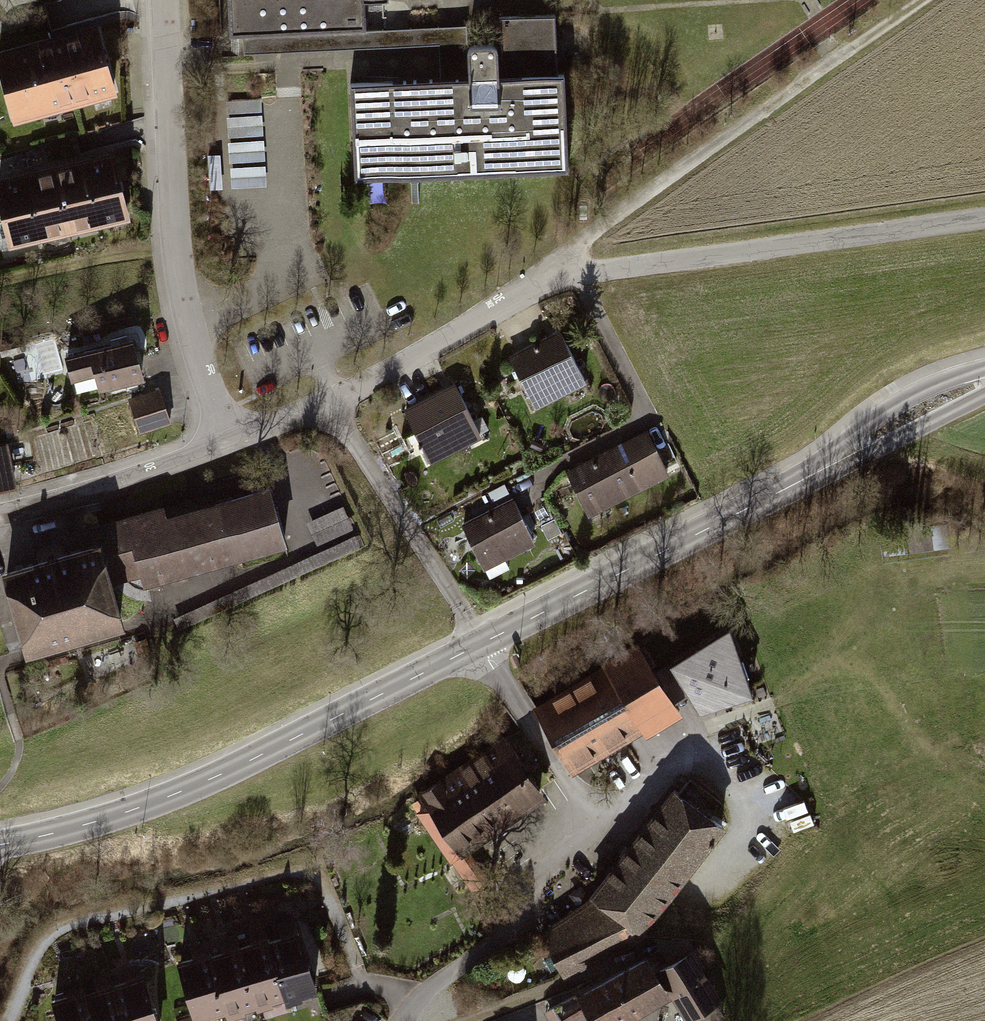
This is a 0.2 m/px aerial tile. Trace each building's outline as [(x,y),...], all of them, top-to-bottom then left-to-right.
[(231,35),(244,35),(364,29),(363,3),(389,1),(389,0),(229,0),(231,35)] [(352,86),(356,178),(568,167),(564,76),(559,76),(556,16),(502,19),(504,59),(501,59),(500,52),(499,48),(495,46),(474,47),(470,49),(469,53),(470,80),(442,81),(352,86)] [(19,121),(123,94),(104,21),(0,47),(0,48),(19,121)] [(470,80),(469,53),(467,24),(364,29),(244,35),(245,56),(440,46),(442,81),(470,80)] [(259,139),(222,142),(223,162),(260,160),(259,139)] [(107,221),(138,215),(122,146),(91,153),(107,221)] [(76,229),(107,221),(91,153),(60,160),(76,229)] [(45,236),(76,229),(60,160),(29,167),(45,236)] [(45,236),(29,167),(0,174),(0,182),(14,243),(45,236)] [(512,353),(537,406),(592,380),(567,327),(512,353)] [(69,357),(78,394),(142,378),(134,342),(69,357)] [(412,408),(435,456),(487,430),(464,382),(412,408)] [(131,400),(141,433),(170,424),(159,391),(131,400)] [(574,468),(593,511),(677,472),(658,430),(574,468)] [(18,489),(8,443),(0,444),(0,493),(18,489)] [(7,573),(29,648),(119,622),(108,581),(141,571),(144,581),(284,541),(269,489),(166,519),(163,509),(91,531),(95,547),(7,573)] [(468,525),(485,563),(541,537),(523,499),(468,525)] [(884,544),(888,563),(953,551),(950,532),(884,544)] [(729,625),(670,660),(700,713),(754,692),(729,625)] [(535,709),(571,768),(677,703),(640,644),(535,709)] [(549,794),(510,736),(422,796),(462,854),(549,794)] [(679,790),(674,785),(592,892),(599,897),(641,929),(721,823),(709,814),(719,801),(689,778),(679,790)] [(544,935),(564,973),(641,929),(599,897),(544,935)] [(302,928),(270,938),(287,993),(288,996),(320,987),(302,928)] [(269,934),(237,944),(255,1003),(287,993),(270,938),(269,934)] [(237,944),(205,954),(222,1008),(223,1012),(255,1003),(237,944)] [(657,966),(688,1019),(691,1017),(694,1020),(714,1020),(724,1015),(717,1003),(721,1001),(690,948),(657,966)] [(204,949),(172,959),(190,1018),(222,1008),(205,954),(204,949)] [(580,996),(578,992),(550,1007),(558,1020),(618,1020),(666,994),(647,959),(580,996)] [(119,985),(130,1020),(164,1020),(150,975),(119,985)] [(87,995),(95,1020),(130,1020),(119,985),(87,995)] [(53,999),(60,1020),(95,1020),(87,995),(85,989),(53,999)]
